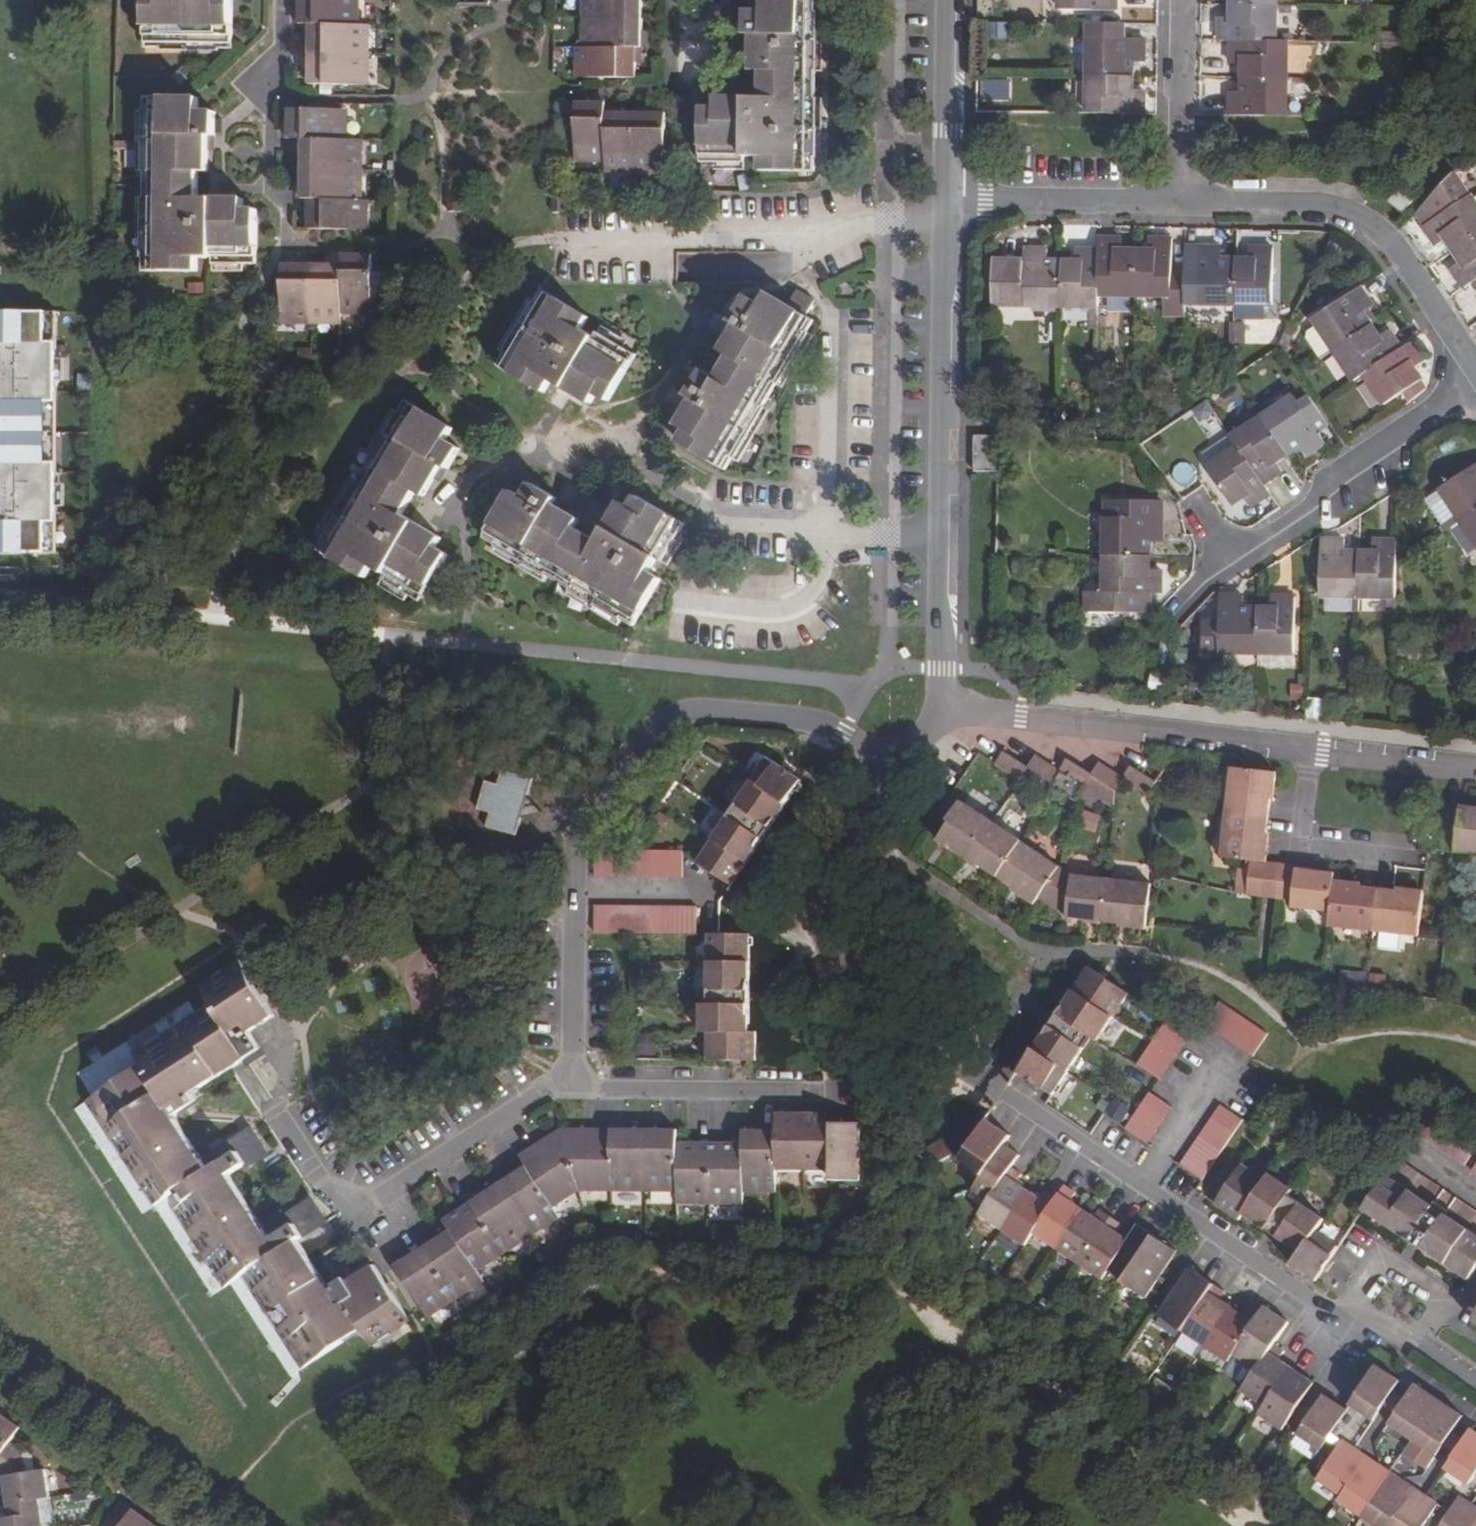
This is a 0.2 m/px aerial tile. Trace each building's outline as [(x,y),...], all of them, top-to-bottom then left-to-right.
[(231,44),(231,0),(144,0),(144,43),(231,44)] [(299,23),(310,24),(352,24),(353,0),(300,0),(299,23)] [(591,18),(643,19),(643,0),(591,0),(591,18)] [(815,171),(817,0),(816,0),(764,0),(763,13),(745,12),(744,35),(753,35),(752,71),(761,71),(761,100),(716,99),(715,111),(703,110),(702,164),(746,164),(746,159),(761,159),(761,170),(815,171)] [(1060,9),(1116,11),(1116,0),(1060,0),(1060,9)] [(1219,18),(1220,41),(1231,41),(1275,40),(1275,4),(1232,4),(1231,18),(1219,18)] [(591,18),(591,48),(637,49),(642,48),(643,19),(591,18)] [(1143,63),(1143,40),(1123,39),(1123,24),(1090,23),(1089,77),(1132,77),(1133,63),(1143,63)] [(310,24),(310,54),(362,54),(362,25),(352,24),(310,24)] [(1241,65),(1240,77),(1285,78),(1286,41),(1275,40),(1231,41),(1231,64),(1241,65)] [(584,48),(584,78),(636,79),(637,49),(591,48),(584,48)] [(310,54),(309,84),(362,85),(362,54),(310,54)] [(1089,77),(1088,113),(1142,114),(1143,93),(1132,93),(1132,77),(1089,77)] [(1230,92),(1230,115),(1285,115),(1285,78),(1240,77),(1240,92),(1230,92)] [(146,98),(145,270),(197,270),(198,258),(213,259),(214,264),(244,265),(258,264),(258,210),(244,210),(244,200),(199,199),(198,172),(210,172),(209,137),(214,137),(215,113),(199,112),(199,99),(146,98)] [(576,103),(575,155),(606,156),(607,112),(606,104),(576,103)] [(289,110),(289,139),(304,140),(340,140),(341,110),(289,110)] [(606,156),(606,167),(635,167),(636,113),(607,112),(606,156)] [(636,113),(635,167),(664,168),(666,114),(636,113)] [(304,140),(304,169),(357,170),(357,140),(340,140),(304,140)] [(304,169),(303,200),(309,200),(356,201),(357,170),(304,169)] [(1424,228),(1437,247),(1447,241),(1453,251),(1475,236),(1475,205),(1471,197),(1470,197),(1453,172),(1422,207),(1433,223),(1424,228)] [(1400,190),(1390,202),(1401,212),(1412,199),(1400,190)] [(309,200),(309,229),(360,230),(361,201),(356,201),(309,200)] [(1433,223),(1422,207),(1415,214),(1424,228),(1433,223)] [(1453,251),(1460,262),(1451,269),(1463,288),(1473,281),(1475,279),(1475,236),(1453,251)] [(1100,252),(1100,296),(1135,296),(1135,253),(1123,253),(1123,241),(1101,240),(1100,252)] [(1135,253),(1135,296),(1186,297),(1186,277),(1174,277),(1175,242),(1153,241),(1151,253),(1135,253)] [(1221,250),(1201,250),(1200,258),(1186,258),(1186,277),(1186,297),(1186,306),(1238,306),(1237,261),(1222,260),(1221,250)] [(1237,261),(1238,306),(1238,321),(1265,322),(1265,307),(1273,307),(1274,250),(1252,250),(1252,261),(1237,261)] [(996,264),(996,309),(1063,309),(1063,264),(1048,264),(1048,253),(1026,252),(1026,264),(996,264)] [(1063,264),(1063,309),(1099,310),(1100,296),(1100,252),(1078,252),(1078,264),(1063,264)] [(343,265),(343,308),(373,308),(373,255),(343,255),(343,265)] [(282,317),(312,317),(312,265),(282,265),(282,317)] [(312,265),(312,317),(343,318),(343,308),(343,265),(312,265)] [(788,305),(805,314),(815,298),(798,288),(788,305)] [(1321,359),(1334,350),(1369,326),(1361,314),(1371,307),(1359,288),(1314,320),(1318,326),(1308,333),(1307,338),(1321,359)] [(596,396),(608,402),(636,356),(598,333),(595,337),(582,330),(589,319),(542,291),(498,365),(544,392),(552,381),(561,386),(583,399),(591,403),(596,396)] [(679,442),(726,469),(814,321),(805,314),(788,305),(769,293),(762,305),(747,295),(735,316),(740,320),(722,350),(731,356),(717,379),(703,371),(691,391),(696,395),(678,425),(686,430),(679,442)] [(60,312),(0,312),(0,552),(58,553),(59,471),(60,312)] [(1300,328),(1292,323),(1283,338),(1291,343),(1300,328)] [(1369,326),(1334,350),(1356,382),(1365,375),(1401,351),(1388,331),(1377,337),(1369,326)] [(1283,338),(1281,342),(1289,347),(1291,343),(1283,338)] [(1401,351),(1365,375),(1385,404),(1421,381),(1414,370),(1424,364),(1412,344),(1401,351)] [(1294,396),(1263,416),(1288,455),(1299,447),(1305,456),(1325,443),(1317,432),(1329,424),(1311,398),(1300,405),(1294,396)] [(383,579),(421,601),(448,555),(436,547),(441,538),(402,515),(416,491),(424,496),(442,465),(448,469),(461,449),(446,440),(454,429),(408,401),(319,550),(365,577),(372,567),(385,575),(383,579)] [(1263,416),(1231,437),(1237,448),(1263,486),(1282,472),(1276,462),(1288,455),(1263,416)] [(975,437),(975,472),(996,472),(997,438),(975,437)] [(1231,437),(1203,456),(1210,466),(1237,448),(1231,437)] [(1210,466),(1208,468),(1232,506),(1244,498),(1251,508),(1268,496),(1263,486),(1237,448),(1210,466)] [(1442,489),(1446,496),(1461,520),(1475,510),(1475,467),(1442,489)] [(485,538),(633,624),(661,578),(651,572),(658,559),(663,562),(685,524),(639,497),(632,509),(622,503),(617,511),(600,541),(576,527),(580,520),(551,502),(554,496),(532,483),(523,497),(513,491),(485,538)] [(1461,520),(1446,496),(1429,507),(1443,532),(1461,520)] [(1159,540),(1160,517),(1160,501),(1105,500),(1105,516),(1104,555),(1148,555),(1148,540),(1159,540)] [(1461,520),(1475,542),(1475,510),(1461,520)] [(1323,541),(1321,597),(1358,598),(1359,554),(1345,553),(1345,542),(1323,541)] [(1373,554),(1359,554),(1358,598),(1395,599),(1397,543),(1374,542),(1373,554)] [(1158,591),(1159,568),(1148,567),(1148,555),(1104,555),(1104,590),(1086,590),(1085,609),(1147,610),(1147,591),(1158,591)] [(1257,652),(1258,608),(1242,608),(1243,597),(1220,596),(1220,623),(1204,622),(1203,651),(1219,651),(1257,652)] [(1258,608),(1257,652),(1292,652),(1293,652),(1295,598),(1273,597),(1272,609),(1258,608)] [(1292,668),(1292,652),(1257,652),(1257,668),(1292,668)] [(1309,716),(1326,718),(1327,698),(1311,696),(1309,716)] [(1004,751),(995,765),(1020,782),(1029,768),(1028,767),(1004,751)] [(1060,771),(1036,755),(1028,767),(1029,768),(1052,784),(1061,772),(1060,771)] [(1060,771),(1061,772),(1085,789),(1093,776),(1091,773),(1068,759),(1060,771)] [(767,760),(697,862),(730,886),(737,875),(782,809),(801,782),(788,773),(767,760)] [(1091,773),(1093,776),(1117,791),(1124,779),(1122,777),(1099,762),(1091,773)] [(1122,777),(1124,779),(1147,794),(1156,782),(1131,766),(1122,777)] [(1231,768),(1226,812),(1268,817),(1274,772),(1231,768)] [(496,788),(483,785),(476,813),(488,816),(485,830),(514,839),(530,782),(500,774),(496,788)] [(993,823),(964,803),(951,822),(939,841),(951,850),(953,847),(969,857),(993,823)] [(1446,807),(1441,849),(1475,853),(1475,811),(1446,807)] [(1268,817),(1226,812),(1221,857),(1251,861),(1248,895),(1262,897),(1266,862),(1262,861),(1268,817)] [(1021,842),(993,823),(969,857),(998,877),(1021,842)] [(1059,867),(1021,842),(998,877),(1036,903),(1042,894),(1059,867)] [(682,879),(682,851),(594,852),(594,878),(682,879)] [(1297,866),(1282,865),(1278,899),(1293,901),(1292,907),(1331,911),(1334,884),(1335,874),(1297,869),(1297,866)] [(1073,876),(1059,867),(1042,894),(1067,911),(1066,917),(1087,920),(1087,924),(1101,926),(1101,922),(1106,879),(1073,876)] [(1151,885),(1106,879),(1101,922),(1145,927),(1151,885)] [(1379,889),(1334,884),(1331,911),(1329,926),(1374,931),(1379,889)] [(1423,894),(1379,889),(1374,931),(1418,936),(1423,894)] [(696,936),(696,909),(594,908),(594,935),(637,936),(696,936)] [(749,1033),(749,936),(719,936),(708,936),(708,1005),(702,1005),(700,1034),(707,1034),(707,1061),(756,1061),(756,1033),(749,1033)] [(368,1346),(407,1320),(371,1264),(344,1282),(339,1274),(323,1283),(300,1248),(295,1240),(323,1221),(308,1199),(262,1230),(226,1174),(243,1164),(244,1165),(264,1153),(248,1129),(200,1160),(171,1115),(193,1100),(189,1093),(234,1064),(242,1059),(247,1064),(261,1055),(248,1033),(271,1018),(235,964),(196,988),(207,1005),(193,1014),(185,1003),(75,1074),(90,1099),(74,1110),(140,1214),(151,1207),(209,1296),(227,1284),(288,1377),(358,1332),(368,1346)] [(1090,968),(1020,1073),(1052,1095),(1083,1048),(1072,1039),(1080,1028),(1097,1039),(1129,993),(1090,968)] [(1368,988),(1369,971),(1343,969),(1341,986),(1368,988)] [(1220,1001),(1205,1024),(1254,1057),(1268,1035),(1220,1001)] [(1168,1020),(1139,1062),(1161,1078),(1194,1030),(1171,1015),(1168,1020)] [(1150,1093),(1142,1105),(1164,1120),(1172,1108),(1150,1093)] [(1142,1105),(1134,1117),(1156,1132),(1164,1120),(1142,1105)] [(1221,1106),(1180,1167),(1202,1181),(1243,1120),(1221,1106)] [(1416,1132),(1464,1164),(1475,1148),(1475,1140),(1432,1110),(1416,1132)] [(803,1114),(803,1113),(775,1113),(775,1131),(774,1170),(803,1171),(803,1114)] [(830,1170),(830,1124),(816,1124),(817,1114),(803,1114),(803,1171),(830,1171),(830,1170)] [(1134,1117),(1125,1130),(1147,1144),(1156,1132),(1134,1117)] [(988,1119),(961,1158),(984,1174),(1005,1144),(1012,1135),(1000,1127),(988,1119)] [(858,1181),(858,1124),(830,1124),(830,1170),(830,1171),(829,1180),(858,1181)] [(774,1170),(775,1131),(741,1131),(740,1143),(674,1143),(674,1130),(559,1129),(519,1157),(524,1166),(442,1222),(447,1231),(394,1267),(426,1318),(481,1282),(475,1273),(558,1218),(552,1208),(579,1191),(674,1192),(675,1205),(740,1204),(741,1193),(774,1192),(774,1170)] [(946,1139),(930,1148),(938,1165),(954,1155),(946,1139)] [(984,1174),(974,1189),(990,1199),(1011,1168),(1021,1155),(1013,1150),(1005,1144),(984,1174)] [(1365,1208),(1420,1245),(1470,1278),(1475,1269),(1475,1212),(1457,1199),(1440,1224),(1428,1216),(1444,1192),(1398,1160),(1365,1208)] [(1243,1164),(1216,1203),(1240,1219),(1244,1213),(1271,1232),(1301,1252),(1293,1264),(1316,1281),(1339,1247),(1316,1231),(1324,1219),(1301,1203),(1292,1216),(1281,1208),(1293,1189),(1270,1173),(1265,1179),(1243,1164)] [(990,1199),(981,1214),(1003,1229),(1029,1190),(1017,1183),(1022,1176),(1017,1172),(1011,1168),(990,1199)] [(1056,1198),(1035,1231),(1058,1247),(1084,1208),(1072,1200),(1077,1192),(1070,1188),(1065,1185),(1056,1198)] [(1029,1190),(1003,1229),(1026,1244),(1035,1231),(1056,1198),(1050,1194),(1046,1191),(1041,1198),(1029,1190)] [(1084,1208),(1058,1247),(1081,1263),(1112,1216),(1106,1212),(1101,1208),(1096,1216),(1084,1208)] [(1112,1216),(1081,1263),(1104,1278),(1109,1270),(1129,1239),(1117,1231),(1123,1223),(1117,1219),(1112,1216)] [(1129,1239),(1109,1270),(1125,1279),(1154,1235),(1146,1230),(1140,1225),(1129,1239)] [(1125,1279),(1123,1281),(1147,1298),(1177,1251),(1165,1242),(1154,1235),(1125,1279)] [(1191,1268),(1159,1314),(1183,1331),(1214,1284),(1202,1276),(1191,1268)] [(1214,1284),(1183,1331),(1206,1346),(1232,1308),(1219,1300),(1225,1291),(1220,1288),(1214,1284)] [(1259,1315),(1235,1353),(1257,1368),(1274,1343),(1289,1322),(1277,1314),(1266,1306),(1259,1315)] [(1232,1308),(1206,1346),(1228,1361),(1235,1353),(1259,1315),(1254,1311),(1249,1308),(1243,1315),(1232,1308)] [(1251,1377),(1242,1390),(1265,1406),(1291,1367),(1279,1359),(1285,1351),(1280,1347),(1274,1343),(1257,1368),(1251,1377)] [(1257,1368),(1235,1353),(1228,1361),(1251,1377),(1257,1368)] [(1377,1365),(1350,1406),(1373,1421),(1400,1381),(1377,1365)] [(1265,1406),(1259,1414),(1282,1430),(1315,1382),(1302,1375),(1291,1367),(1265,1406)] [(1416,1384),(1390,1423),(1437,1455),(1463,1415),(1416,1384)] [(1297,1434),(1321,1450),(1317,1455),(1329,1463),(1318,1479),(1342,1495),(1338,1501),(1375,1525),(1475,1525),(1475,1507),(1473,1505),(1461,1497),(1450,1513),(1332,1434),(1347,1410),(1324,1394),(1297,1434)] [(0,1416),(0,1454),(8,1443),(18,1429),(0,1416)] [(1445,1470),(1468,1486),(1475,1474),(1475,1432),(1472,1430),(1445,1470)] [(8,1443),(0,1454),(0,1478),(2,1479),(4,1493),(6,1505),(38,1501),(48,1498),(44,1472),(24,1473),(20,1451),(8,1443)] [(1461,1497),(1473,1505),(1475,1501),(1475,1474),(1468,1486),(1461,1497)] [(38,1501),(6,1505),(8,1513),(8,1518),(0,1520),(0,1525),(42,1525),(38,1501)] [(121,1503),(102,1525),(152,1525),(121,1503)]
